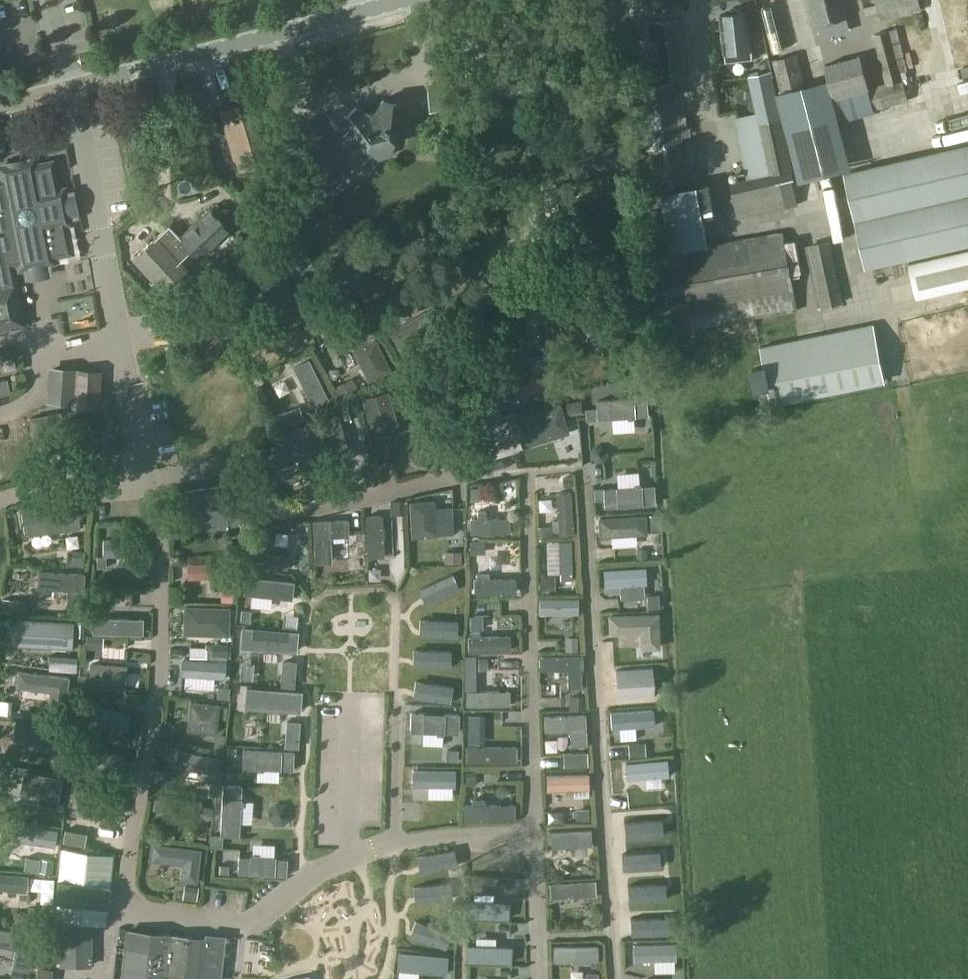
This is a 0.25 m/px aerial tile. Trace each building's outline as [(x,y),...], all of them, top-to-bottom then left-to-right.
[(14,8),(14,0),(3,0),(3,8),(14,8)] [(844,0),(808,0),(815,25),(849,16),(844,0)] [(881,20),(922,10),(919,0),(876,0),(881,20)] [(749,10),(742,10),(738,7),(731,8),(728,12),(721,13),(723,32),(725,32),(726,39),(724,39),(726,60),(754,57),(749,10)] [(685,16),(648,20),(654,76),(691,72),(685,16)] [(624,26),(630,78),(646,76),(639,24),(624,26)] [(908,100),(900,72),(907,70),(897,28),(873,33),(886,82),(869,87),(860,55),(824,64),(839,119),(908,100)] [(781,91),(805,85),(797,53),(772,59),(781,91)] [(737,218),(777,209),(797,204),(792,179),(795,178),(780,112),(772,71),(748,76),(756,114),(735,118),(747,177),(729,181),(737,218)] [(675,82),(642,86),(649,141),(648,141),(649,149),(683,145),(682,137),(681,137),(680,125),(686,125),(685,115),(679,115),(675,82)] [(779,95),(784,117),(802,114),(797,91),(779,95)] [(275,162),(259,108),(257,98),(219,110),(238,173),(275,162)] [(354,104),(343,116),(351,133),(349,142),(364,151),(365,145),(375,153),(388,150),(392,139),(397,140),(405,128),(396,119),(396,102),(381,98),(374,110),(366,111),(354,104)] [(344,181),(319,129),(284,145),(310,197),(344,181)] [(967,247),(967,144),(844,172),(866,270),(967,247)] [(34,166),(33,160),(0,166),(0,174),(1,180),(0,180),(0,330),(23,325),(15,282),(14,283),(10,265),(17,263),(19,269),(53,262),(52,256),(69,253),(64,225),(70,223),(63,189),(57,190),(52,162),(34,166)] [(698,188),(643,198),(652,254),(646,255),(659,336),(797,310),(783,230),(709,243),(698,188)] [(595,242),(617,239),(621,238),(615,193),(578,198),(583,231),(593,230),(595,242)] [(178,237),(168,227),(134,259),(163,290),(186,269),(178,261),(190,249),(198,258),(229,229),(228,228),(234,223),(216,204),(211,209),(210,208),(178,237)] [(821,308),(843,303),(830,242),(808,246),(821,308)] [(359,264),(333,269),(337,290),(363,286),(359,264)] [(967,299),(967,280),(888,297),(892,314),(967,299)] [(519,306),(528,339),(547,334),(542,315),(539,316),(535,302),(519,306)] [(404,327),(407,332),(394,340),(402,353),(434,334),(427,321),(418,326),(415,321),(404,327)] [(764,364),(750,367),(754,389),(768,386),(772,405),(836,392),(884,383),(873,323),(824,333),(760,346),(764,364)] [(376,339),(353,351),(368,381),(391,370),(379,348),(376,339)] [(517,394),(519,394),(561,383),(552,352),(529,358),(532,371),(512,376),(517,394)] [(313,407),(328,400),(308,360),(293,367),(313,407)] [(97,410),(100,370),(73,367),(73,372),(52,369),(50,402),(70,404),(70,409),(97,410)] [(0,381),(0,396),(10,394),(7,380),(0,381)] [(479,421),(502,415),(496,387),(473,392),(479,421)] [(372,436),(399,429),(388,390),(361,398),(372,436)] [(650,397),(598,401),(599,419),(652,415),(650,397)] [(524,449),(572,433),(562,404),(514,420),(524,449)] [(271,413),(275,425),(292,421),(289,408),(271,413)] [(36,458),(52,455),(48,430),(62,427),(59,411),(29,417),(36,458)] [(335,461),(349,458),(337,417),(324,421),(335,461)] [(165,454),(182,453),(181,419),(164,419),(165,454)] [(278,464),(319,450),(309,423),(268,437),(278,464)] [(651,472),(612,475),(613,489),(652,486),(651,472)] [(180,525),(228,518),(223,486),(176,494),(180,525)] [(571,492),(556,493),(558,535),(573,535),(571,492)] [(80,528),(76,501),(21,509),(25,535),(80,528)] [(412,538),(438,537),(436,501),(410,503),(412,538)] [(382,515),(365,516),(367,558),(384,557),(382,515)] [(599,537),(646,534),(645,515),(598,519),(599,537)] [(509,518),(470,519),(470,533),(509,533),(509,518)] [(316,566),(332,566),(332,539),(350,538),(350,522),(314,523),(316,566)] [(199,535),(177,537),(178,548),(200,546),(199,535)] [(571,543),(558,544),(559,583),(572,583),(571,543)] [(251,552),(250,565),(287,569),(288,556),(251,552)] [(229,563),(188,563),(188,579),(229,579),(229,563)] [(637,568),(605,571),(605,582),(638,580),(637,568)] [(463,569),(421,570),(422,587),(463,586),(463,569)] [(38,571),(37,587),(67,589),(65,606),(82,607),(85,574),(38,571)] [(519,574),(476,575),(476,590),(519,590),(519,574)] [(297,582),(247,576),(245,594),(295,600),(297,582)] [(234,619),(271,622),(273,599),(236,596),(234,619)] [(578,599),(540,600),(540,615),(578,614),(578,599)] [(230,635),(230,607),(184,607),(184,635),(230,635)] [(416,613),(416,629),(457,630),(457,614),(416,613)] [(510,613),(498,614),(499,622),(479,623),(480,634),(495,634),(495,630),(511,629),(510,613)] [(640,650),(659,650),(659,614),(608,616),(609,635),(640,634),(640,650)] [(93,618),(92,633),(142,634),(143,619),(93,618)] [(18,619),(16,647),(72,650),(73,622),(18,619)] [(245,627),(243,648),(300,653),(301,631),(245,627)] [(118,650),(118,637),(97,636),(97,650),(118,650)] [(509,636),(468,637),(468,653),(510,651),(509,636)] [(533,641),(533,655),(567,653),(566,639),(533,641)] [(200,658),(200,643),(185,643),(184,658),(200,658)] [(122,649),(122,658),(141,659),(141,650),(122,649)] [(414,649),(413,665),(451,666),(451,650),(414,649)] [(583,656),(539,657),(539,671),(567,670),(567,688),(581,688),(581,670),(583,670),(583,656)] [(188,661),(187,676),(228,679),(229,664),(188,661)] [(649,663),(610,665),(611,679),(650,677),(649,663)] [(126,692),(127,666),(90,664),(88,690),(126,692)] [(18,671),(16,687),(50,692),(47,713),(64,715),(69,678),(18,671)] [(249,687),(247,709),(298,712),(303,713),(305,691),(297,691),(249,687)] [(509,691),(466,692),(467,706),(509,705),(509,691)] [(217,734),(220,705),(190,703),(187,731),(217,734)] [(661,709),(617,710),(617,724),(661,723),(661,709)] [(84,713),(82,728),(129,735),(132,721),(84,713)] [(411,713),(410,730),(459,731),(459,714),(411,713)] [(571,746),(586,745),(584,714),(544,716),(545,731),(570,730),(571,746)] [(15,722),(13,741),(65,746),(67,728),(15,722)] [(448,766),(449,747),(407,746),(407,765),(448,766)] [(516,748),(466,750),(467,764),(516,762),(516,748)] [(242,750),(241,768),(294,770),(295,752),(242,750)] [(178,751),(175,766),(217,773),(219,758),(178,751)] [(667,762),(624,766),(625,783),(668,779),(667,762)] [(413,768),(413,785),(457,785),(457,768),(413,768)] [(11,773),(9,787),(47,792),(48,780),(49,777),(11,773)] [(588,774),(546,776),(547,792),(589,790),(588,774)] [(72,779),(66,806),(119,815),(124,789),(72,779)] [(223,786),(221,836),(240,837),(242,787),(223,786)] [(156,794),(153,809),(199,817),(201,802),(156,794)] [(515,804),(464,805),(464,820),(515,820),(515,804)] [(569,823),(584,821),(582,809),(567,811),(569,823)] [(660,820),(624,824),(625,842),(662,839),(660,820)] [(47,827),(0,821),(0,838),(44,844),(47,827)] [(591,829),(549,830),(550,845),(592,843),(591,829)] [(197,883),(201,850),(151,843),(149,861),(182,865),(180,880),(197,883)] [(467,867),(498,867),(498,844),(467,843),(467,867)] [(450,846),(410,852),(412,866),(452,861),(450,846)] [(107,907),(110,887),(110,886),(114,855),(60,849),(57,879),(55,901),(54,901),(52,924),(60,926),(61,965),(91,965),(90,925),(106,927),(108,907),(107,907)] [(658,856),(629,858),(631,873),(659,871),(658,856)] [(238,857),(237,874),(265,875),(287,876),(288,859),(268,858),(238,857)] [(586,876),(587,861),(574,861),(574,876),(586,876)] [(27,876),(0,873),(0,890),(26,892),(27,876)] [(595,881),(549,884),(550,898),(596,895),(595,881)] [(451,882),(412,886),(414,902),(452,898),(451,882)] [(664,884),(627,887),(628,903),(666,900),(664,884)] [(195,894),(195,909),(234,909),(234,895),(195,894)] [(467,898),(466,915),(510,918),(511,900),(467,898)] [(418,918),(412,934),(448,946),(454,930),(418,918)] [(668,918),(631,919),(631,934),(668,934),(668,918)] [(36,935),(0,929),(0,946),(15,949),(12,969),(29,972),(36,935)] [(205,939),(170,934),(168,954),(126,949),(122,978),(200,978),(205,939)] [(674,941),(633,943),(634,959),(675,958),(674,941)] [(469,942),(468,960),(513,962),(514,944),(469,942)] [(597,945),(561,946),(561,960),(597,959),(597,945)] [(406,956),(404,971),(446,976),(448,962),(406,956)] [(263,978),(304,978),(305,964),(264,963),(263,978)]
